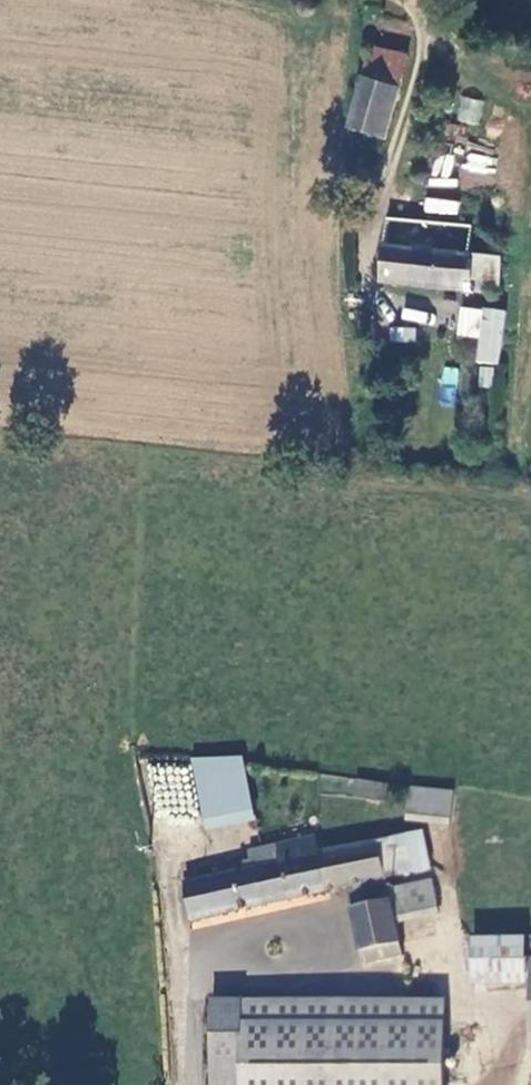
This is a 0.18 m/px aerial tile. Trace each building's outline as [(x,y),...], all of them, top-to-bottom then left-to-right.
[(387,90),(392,57),(359,51),(353,84),(387,90)] [(379,136),(387,90),(353,84),(346,131),(379,136)] [(478,126),(484,102),(461,96),(455,120),(478,126)] [(494,188),(497,156),(462,153),(459,185),(494,188)] [(425,196),(423,211),(457,216),(459,200),(425,196)] [(421,250),(425,222),(386,217),(382,245),(421,250)] [(469,257),(471,246),(473,229),(425,222),(421,250),(469,257)] [(469,257),(421,250),(382,245),(377,282),(496,299),(501,265),(489,263),(492,248),(471,246),(469,257)] [(478,338),(475,362),(500,364),(504,309),(458,305),(456,336),(478,338)] [(390,341),(415,342),(416,328),(390,326),(390,341)] [(456,404),(458,367),(440,367),(439,403),(456,404)] [(195,815),(243,808),(233,765),(187,773),(195,815)] [(351,776),(348,792),(383,801),(387,785),(351,776)] [(391,818),(434,822),(438,789),(395,785),(391,818)] [(391,871),(384,839),(315,854),(312,839),(283,845),(286,861),(244,870),(188,881),(195,913),(344,883),(361,966),(397,958),(391,927),(385,901),(377,902),(372,875),(379,873),(391,871)] [(244,870),(286,861),(283,845),(254,851),(256,859),(242,862),(244,870)] [(377,902),(385,901),(379,873),(372,875),(377,902)] [(391,927),(438,917),(432,891),(385,901),(391,927)] [(511,938),(458,939),(458,975),(511,974),(511,938)] [(520,960),(520,1050),(530,1050),(530,961),(520,960)] [(429,997),(229,999),(230,1084),(430,1084),(429,997)] [(198,1000),(199,1084),(230,1084),(229,999),(198,1000)]
